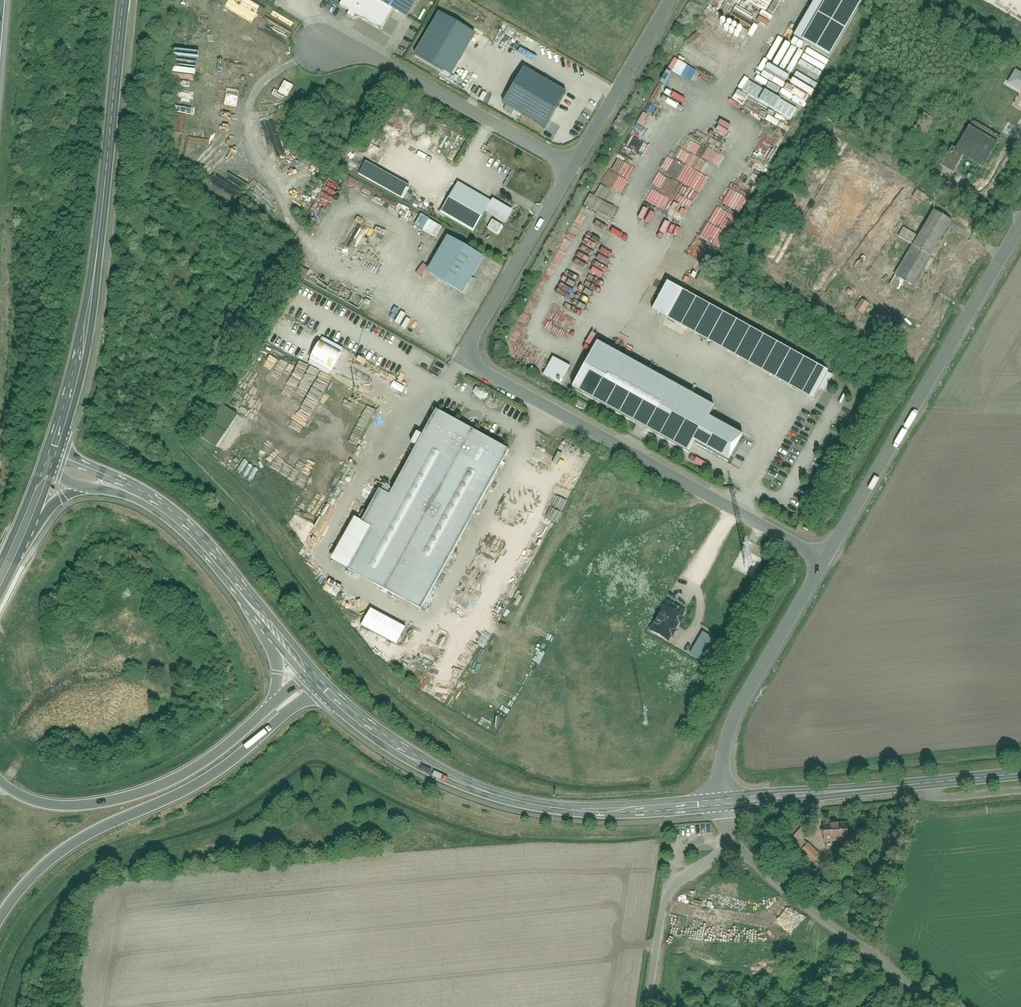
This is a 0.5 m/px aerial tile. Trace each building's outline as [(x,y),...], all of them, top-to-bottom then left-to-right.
[(406,22),(419,0),(345,0),(340,9),(381,33),(392,14),(406,22)] [(789,38),(822,58),(856,0),(811,0),(789,38)] [(441,11),(417,55),(456,75),(479,31),(441,11)] [(684,61),(683,62),(675,58),(670,69),(684,76),(690,64),(684,61)] [(567,96),(523,71),(502,107),(545,132),(567,96)] [(280,91),(289,95),(294,84),(285,80),(280,91)] [(237,106),(240,94),(228,92),(226,103),(237,106)] [(177,113),(177,131),(185,131),(186,114),(177,113)] [(975,124),(943,172),(955,180),(967,162),(985,174),(1004,143),(975,124)] [(200,168),(208,175),(240,138),(232,130),(200,168)] [(719,135),(716,145),(727,149),(730,138),(719,135)] [(358,176),(405,202),(412,189),(365,163),(358,176)] [(215,171),(205,186),(235,205),(248,183),(230,172),(227,178),(215,171)] [(458,184),(440,215),(473,234),(486,213),(491,203),(458,184)] [(491,203),(486,213),(506,224),(513,211),(493,200),(491,203)] [(926,244),(944,255),(964,220),(946,210),(926,244)] [(422,214),(416,225),(438,237),(444,225),(422,214)] [(905,281),(923,291),(944,255),(926,244),(913,236),(906,247),(921,255),(905,281)] [(426,276),(462,297),(483,261),(448,240),(426,276)] [(662,309),(823,398),(839,369),(678,280),(662,309)] [(706,446),(741,465),(756,439),(720,419),(725,409),(609,342),(581,390),(700,458),(706,446)] [(555,356),(545,375),(563,384),(573,366),(555,356)] [(350,574),(422,614),(510,455),(439,415),(392,500),(381,494),(363,527),(374,533),(350,574)] [(325,588),(333,591),(336,584),(328,581),(325,588)] [(668,602),(648,631),(667,644),(687,615),(668,602)] [(691,655),(704,662),(717,638),(704,630),(691,655)] [(849,841),(847,821),(823,822),(824,843),(849,841)] [(822,853),(809,841),(798,854),(811,865),(822,853)]
